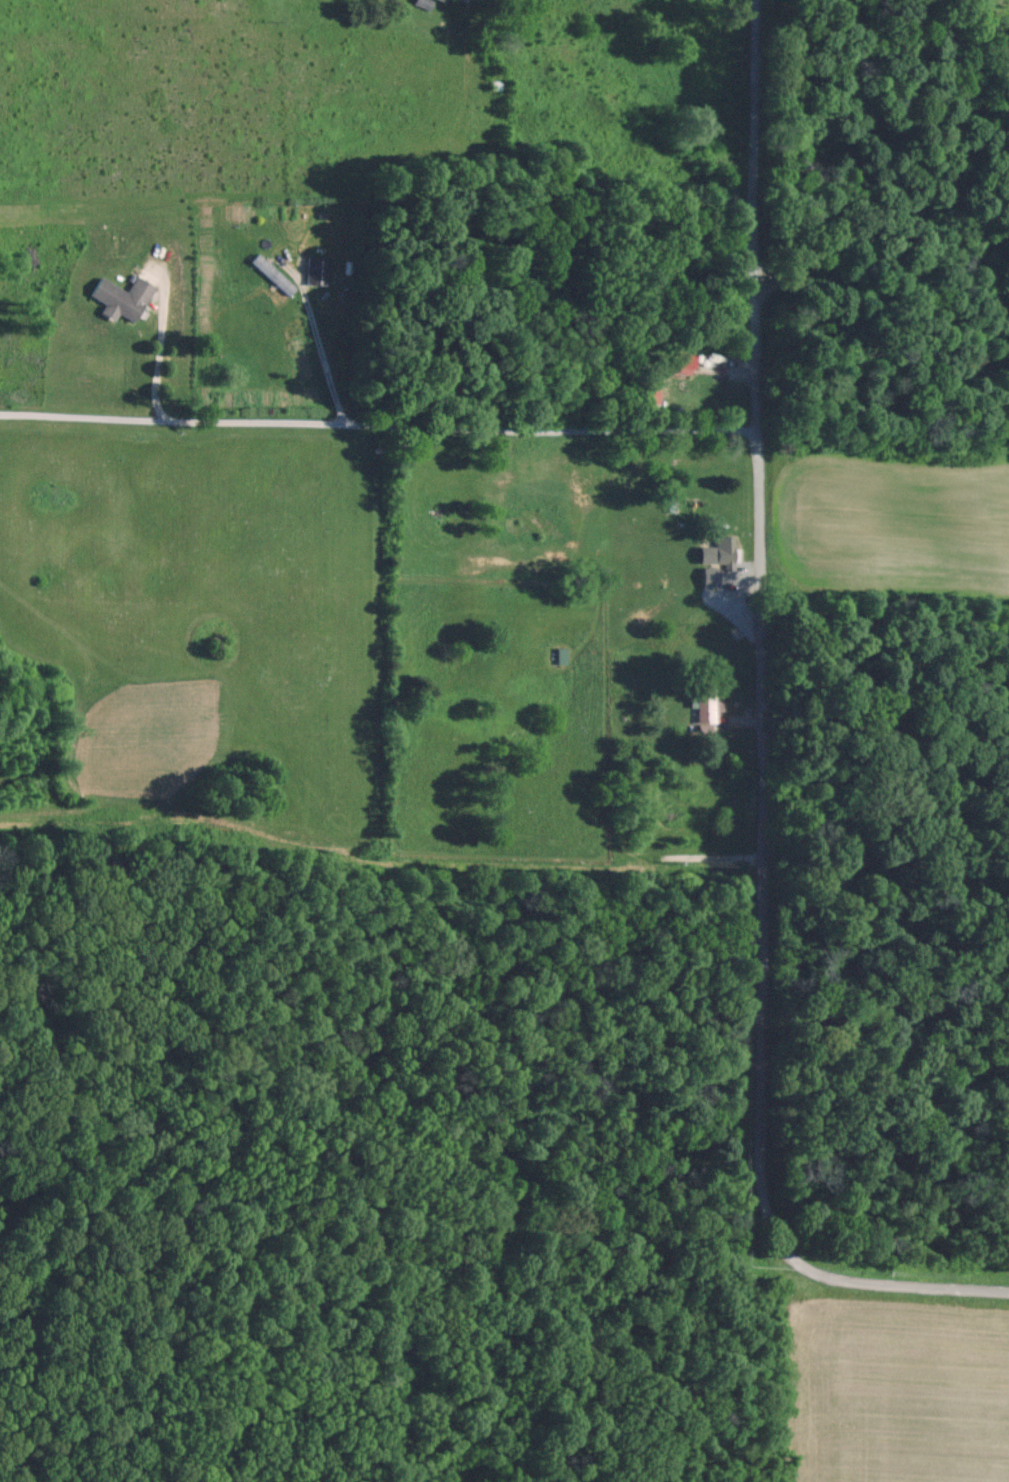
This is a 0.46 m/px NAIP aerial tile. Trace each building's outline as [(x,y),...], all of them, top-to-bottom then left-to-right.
[(252,260),(290,296),(299,287),(260,252),(252,260)] [(332,257),(309,256),(308,284),(331,285),(332,257)] [(91,295),(107,303),(102,313),(117,320),(121,313),(138,322),(157,284),(138,275),(131,291),(100,276),(91,295)] [(671,371),(691,373),(693,352),(673,351),(671,371)] [(694,565),(697,565),(697,586),(720,587),(720,570),(735,570),(735,548),(731,548),(731,535),(710,535),(710,546),(694,546),(694,565)] [(712,701),(711,685),(692,686),(694,723),(712,722),(712,711),(721,711),(720,700),(712,701)]
